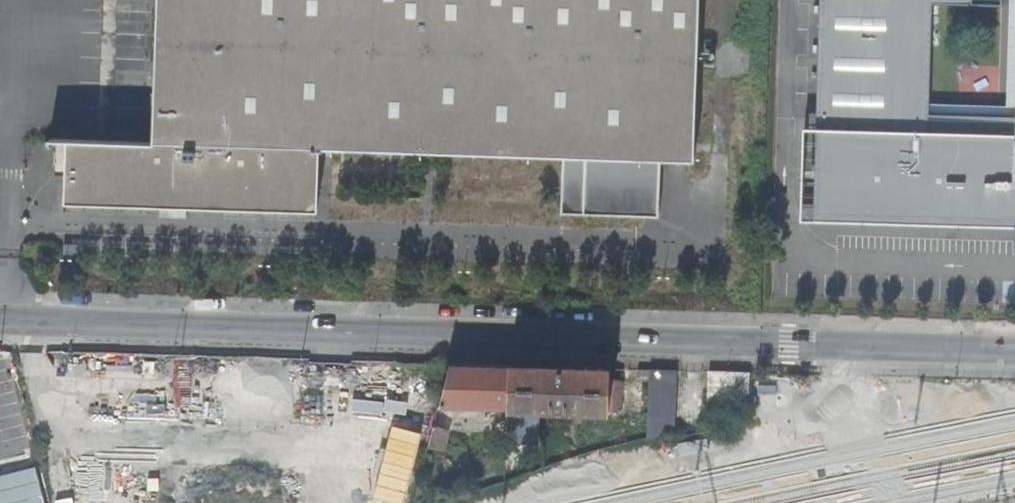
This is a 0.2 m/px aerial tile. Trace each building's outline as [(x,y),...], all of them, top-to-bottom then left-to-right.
[(152,138),(64,136),(62,199),(315,208),(317,145),(562,153),(560,210),(611,211),(658,215),(661,157),(694,158),(699,0),(158,0),(152,138)] [(932,2),(1002,4),(1002,0),(819,0),(812,219),(1014,225),(1014,226),(1014,115),(928,112),(932,2)] [(449,362),(437,405),(505,408),(507,363),(449,362)] [(507,363),(505,408),(621,410),(623,367),(507,363)] [(648,367),(635,367),(634,377),(648,378),(648,367)] [(672,430),(673,368),(648,367),(648,435),(672,430)] [(748,370),(705,369),(704,421),(721,421),(747,414),(748,370)] [(448,430),(431,426),(426,445),(442,449),(448,430)] [(305,464),(356,465),(357,429),(306,427),(305,464)] [(0,476),(0,502),(46,502),(36,466),(0,476)] [(518,469),(502,469),(502,480),(518,473),(518,469)]
